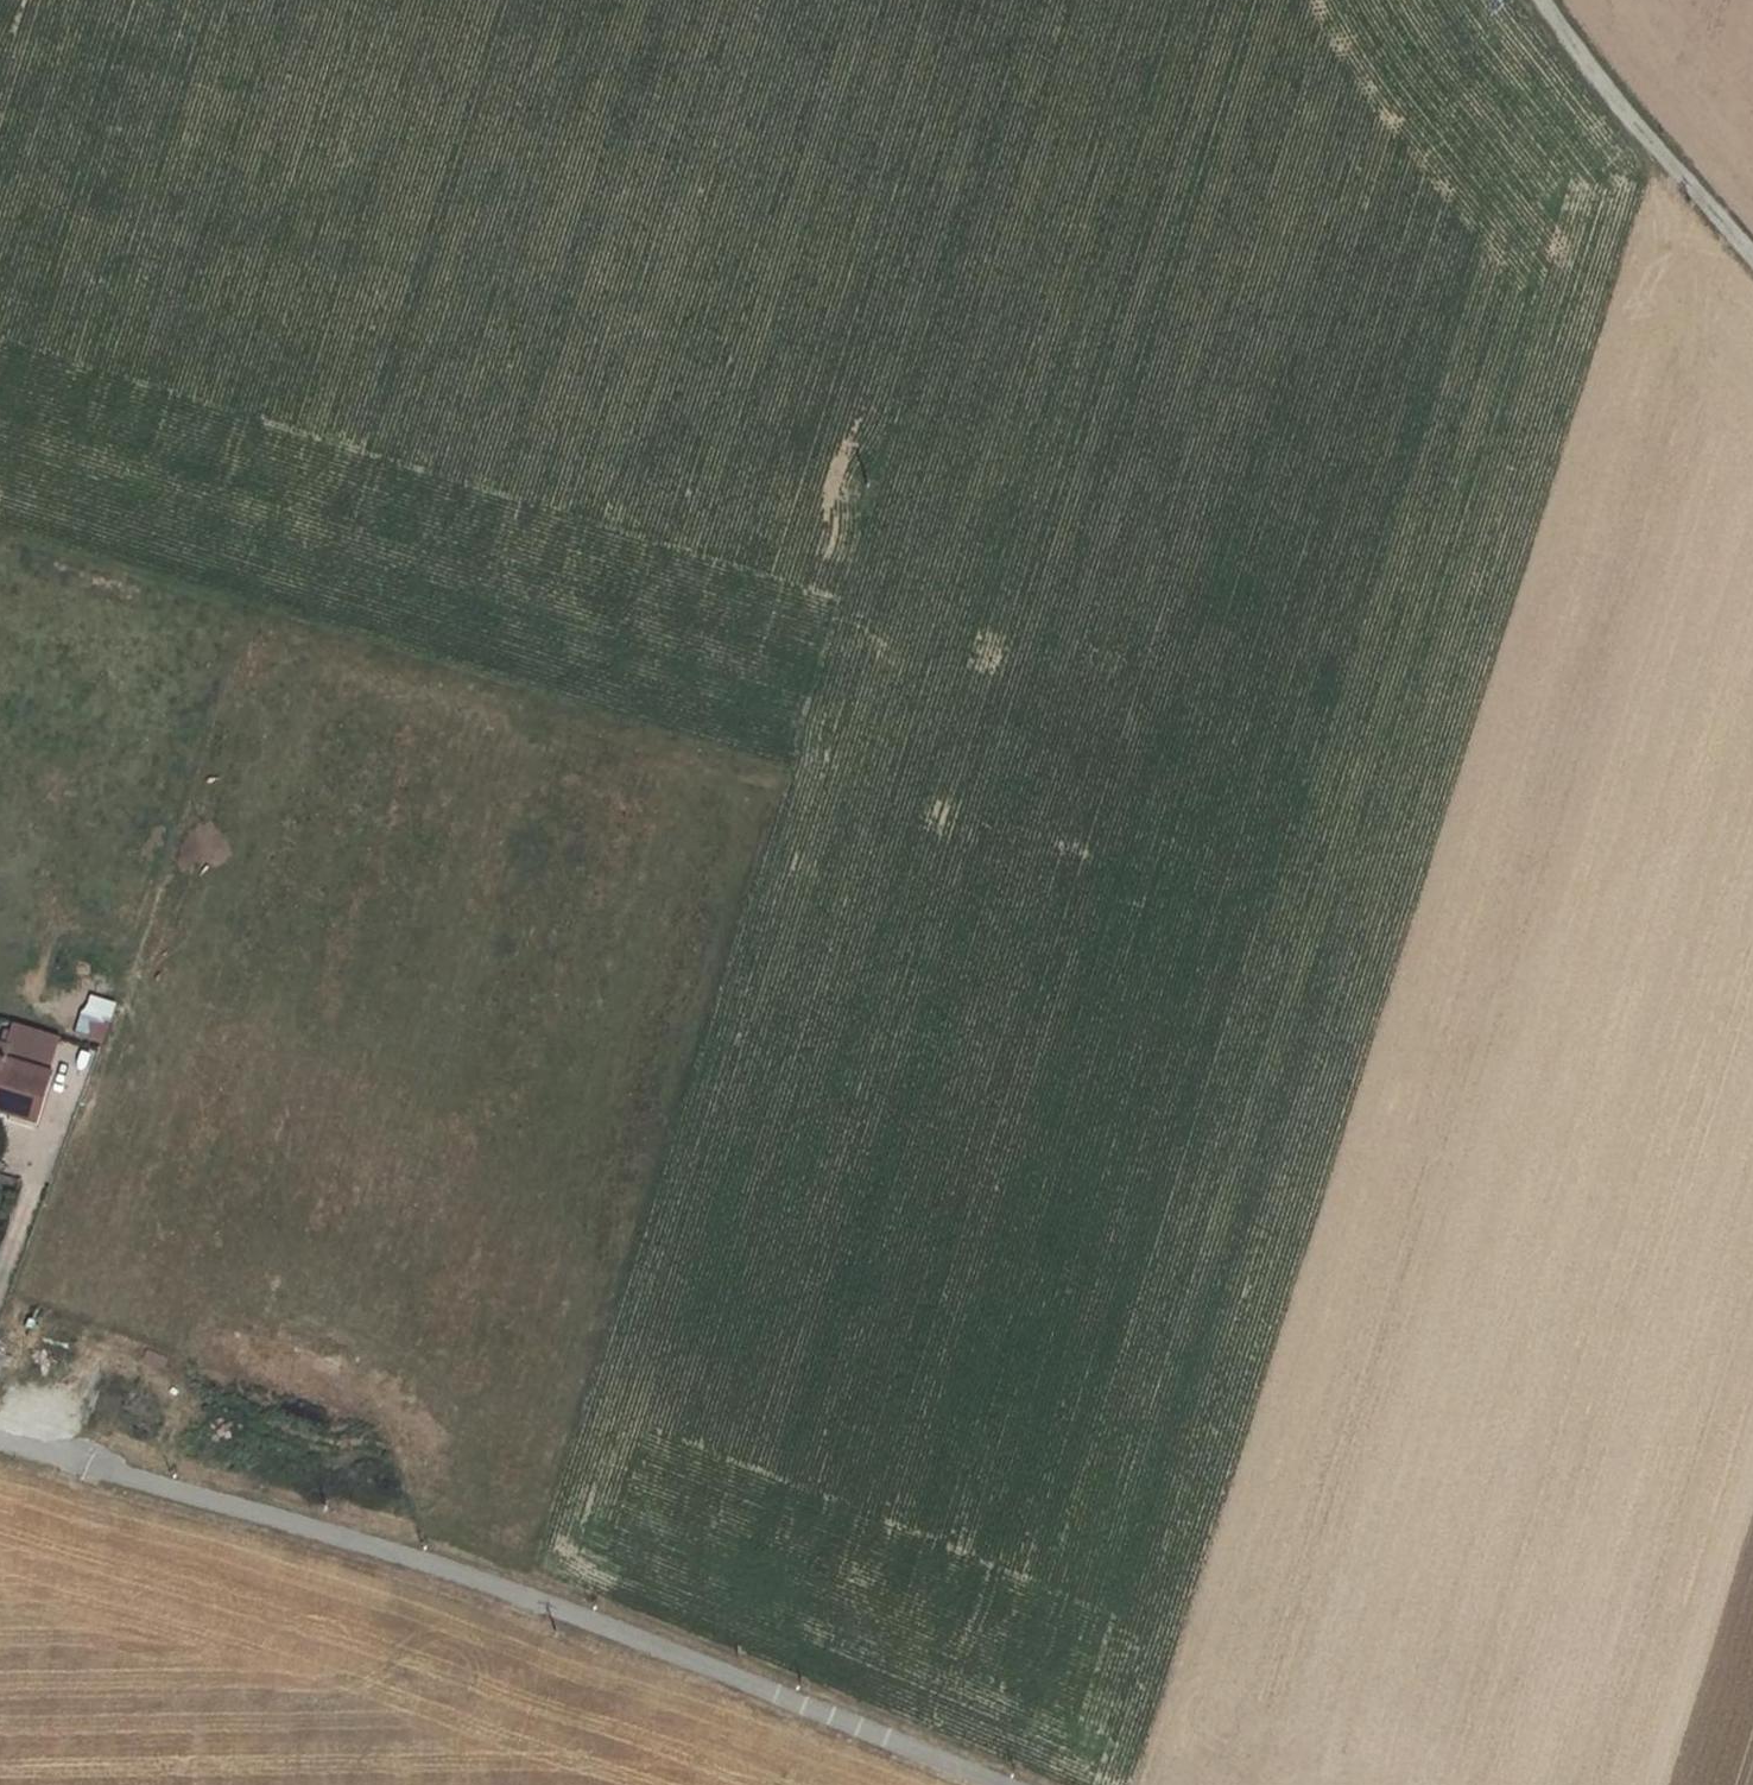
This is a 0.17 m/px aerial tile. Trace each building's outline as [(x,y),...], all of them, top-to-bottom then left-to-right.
[(102,1043),(109,1019),(97,1015),(95,1019),(82,1015),(75,1035),(102,1043)] [(12,1023),(4,1048),(23,1053),(19,1066),(48,1075),(60,1037),(12,1023)] [(34,1122),(48,1075),(19,1066),(23,1053),(4,1048),(0,1046),(0,1112),(34,1122)]
